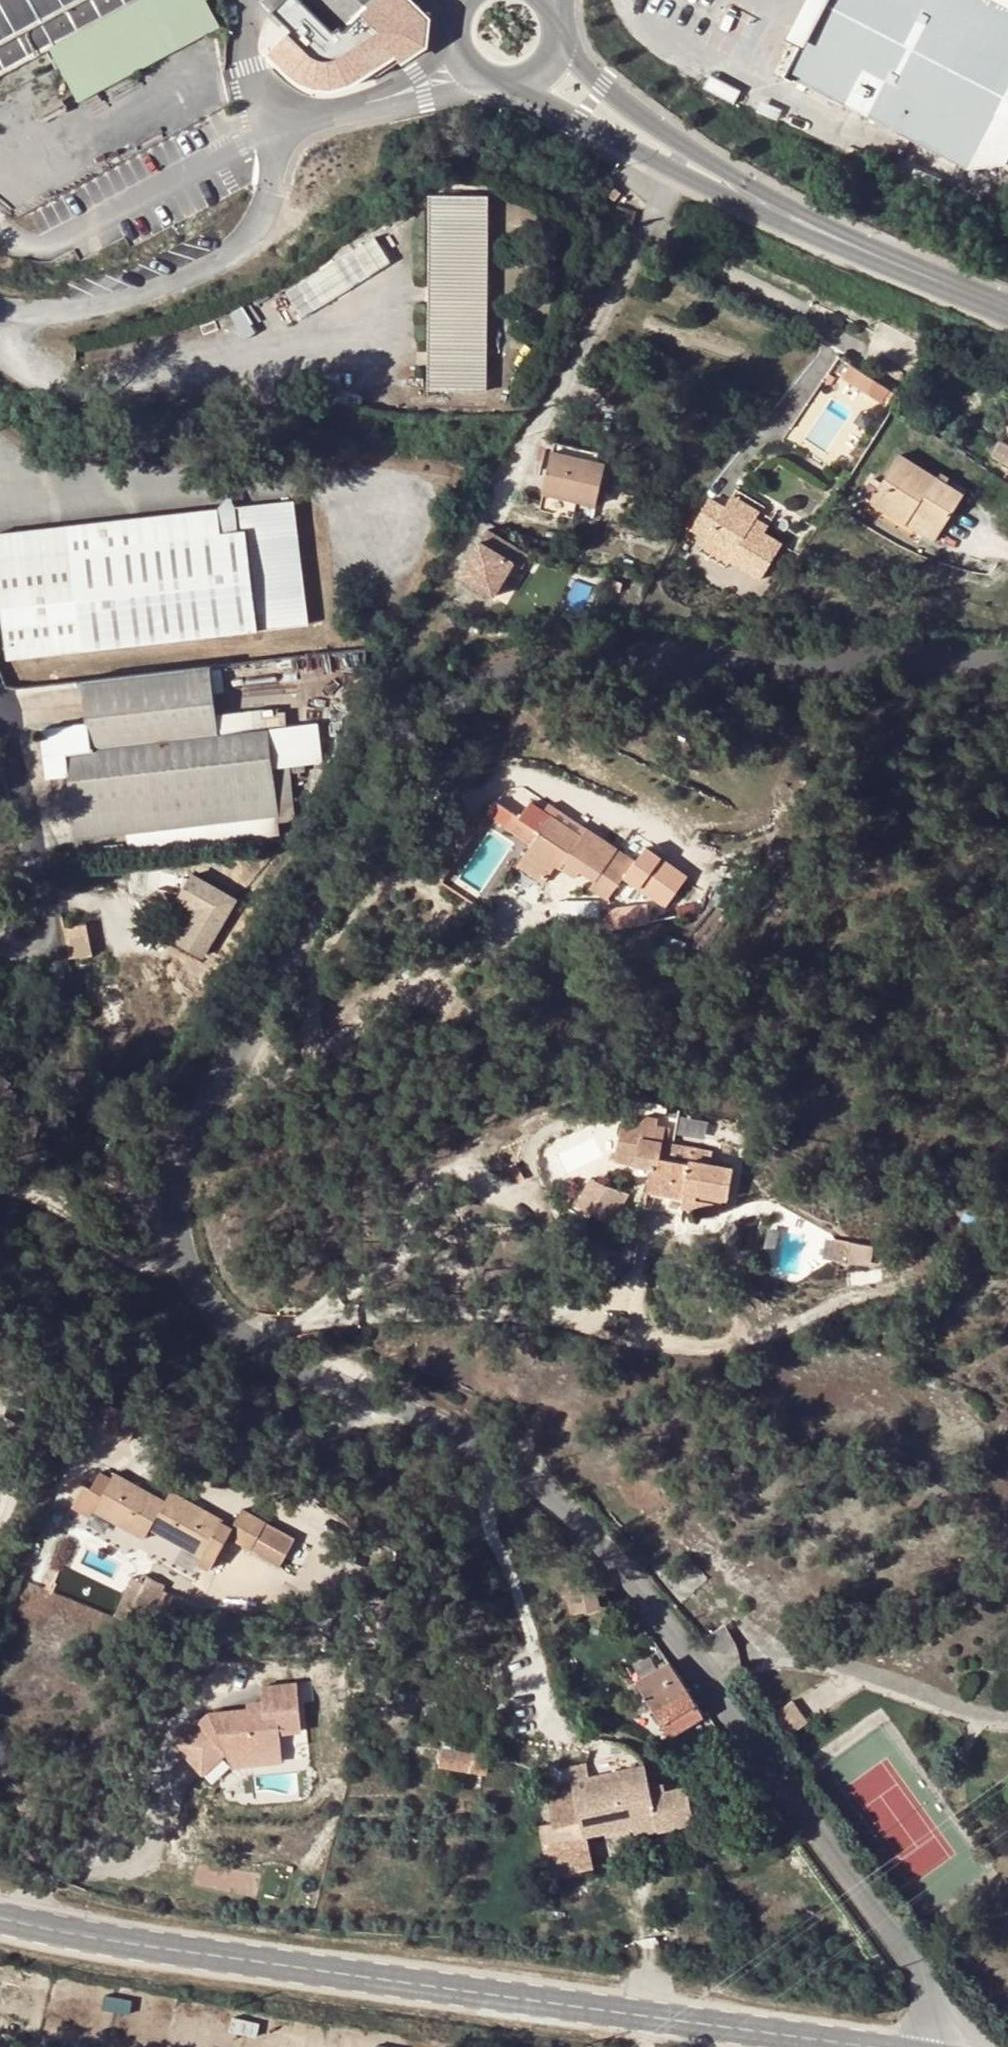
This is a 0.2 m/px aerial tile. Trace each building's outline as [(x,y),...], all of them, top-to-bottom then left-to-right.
[(58,68),(63,65),(54,45),(130,3),(143,29),(199,0),(0,0),(0,98),(58,68)] [(220,23),(209,0),(199,0),(143,29),(130,3),(54,45),(63,65),(58,68),(79,103),(220,23)] [(408,0),(316,0),(384,68),(430,22),(408,0)] [(1007,91),(1007,0),(826,0),(787,75),(968,168),(1006,163),(1007,158),(1007,118),(997,112),(1007,91)] [(608,184),(602,191),(614,201),(621,194),(608,184)] [(489,197),(430,196),(428,390),(485,391),(489,197)] [(843,380),(864,395),(873,382),(852,367),(843,380)] [(881,407),(890,394),(873,382),(864,395),(881,407)] [(1000,437),(991,431),(982,444),(992,451),(997,442),(1007,449),(1007,425),(1000,437)] [(603,465),(605,455),(545,442),(543,451),(550,452),(603,465)] [(992,451),(1007,462),(1007,449),(997,442),(992,451)] [(541,493),(594,505),(603,465),(550,452),(541,493)] [(870,502),(907,526),(914,515),(941,532),(964,498),(900,456),(870,502)] [(760,512),(732,495),(727,502),(756,519),(760,512)] [(221,506),(223,528),(240,526),(238,505),(229,497),(221,506)] [(296,498),(238,505),(240,526),(223,528),(221,506),(0,530),(0,588),(8,658),(314,624),(296,498)] [(783,545),(764,533),(751,526),(756,519),(727,502),(723,509),(709,500),(689,530),(705,540),(733,556),(729,563),(760,582),(783,545)] [(907,526),(934,543),(941,532),(914,515),(907,526)] [(751,526),(764,533),(768,526),(756,519),(751,526)] [(478,546),(487,551),(497,535),(488,529),(478,546)] [(530,555),(497,535),(487,551),(478,546),(459,576),(493,597),(515,563),(523,568),(530,555)] [(733,556),(705,540),(701,547),(729,563),(733,556)] [(366,651),(290,650),(290,680),(339,681),(339,680),(365,680),(366,651)] [(274,762),(270,732),(262,733),(237,736),(235,715),(221,717),(216,673),(88,690),(92,732),(48,735),(52,780),(74,779),(80,840),(279,817),(278,805),(274,762)] [(235,715),(237,736),(262,733),(259,713),(235,715)] [(274,762),(292,760),(324,755),(321,727),(270,732),(274,762)] [(292,760),(274,762),(278,805),(297,803),(292,760)] [(541,835),(543,831),(517,813),(508,826),(535,844),(541,835)] [(543,831),(541,835),(553,861),(563,868),(568,860),(582,869),(599,881),(593,888),(610,899),(631,867),(615,856),(619,848),(590,828),(585,836),(554,815),(543,831)] [(553,861),(541,835),(535,844),(532,848),(553,861)] [(582,869),(568,860),(563,868),(577,877),(582,869)] [(203,956),(237,899),(194,873),(191,878),(179,869),(164,868),(159,885),(182,892),(179,898),(196,909),(177,940),(203,956)] [(625,928),(625,916),(625,914),(603,919),(580,919),(580,921),(580,928),(625,928)] [(89,925),(65,930),(70,961),(95,956),(89,925)] [(617,1160),(637,1164),(639,1151),(630,1149),(632,1136),(674,1144),(675,1130),(660,1127),(661,1120),(646,1117),(645,1123),(626,1119),(617,1160)] [(730,1198),(735,1168),(694,1161),(673,1157),(674,1144),(632,1136),(630,1149),(639,1151),(637,1164),(653,1166),(646,1208),(682,1215),(684,1207),(687,1191),(697,1193),(695,1208),(723,1213),(726,1199),(730,1198)] [(673,1157),(694,1161),(696,1148),(674,1144),(673,1157)] [(591,1203),(587,1210),(613,1224),(631,1195),(612,1184),(598,1208),(591,1203)] [(697,1193),(687,1191),(684,1207),(695,1208),(697,1193)] [(849,1258),(852,1242),(838,1240),(834,1260),(848,1263),(849,1258)] [(872,1263),(876,1247),(852,1242),(849,1258),(872,1263)] [(180,1464),(171,1461),(166,1470),(175,1474),(180,1464)] [(230,1535),(288,1566),(303,1540),(244,1508),(235,1526),(221,1519),(222,1516),(172,1489),(167,1500),(114,1472),(111,1476),(101,1471),(92,1488),(86,1484),(73,1507),(92,1517),(95,1510),(147,1538),(152,1528),(203,1556),(200,1562),(212,1569),(230,1535)] [(677,1561),(660,1579),(683,1604),(709,1579),(685,1556),(679,1562),(677,1561)] [(156,1588),(134,1576),(119,1601),(131,1607),(136,1598),(147,1605),(156,1588)] [(602,1608),(596,1577),(573,1581),(579,1612),(602,1608)] [(565,1582),(571,1614),(579,1612),(573,1581),(565,1582)] [(706,1638),(710,1644),(714,1647),(719,1648),(724,1649),(728,1649),(733,1648),(738,1646),(727,1626),(706,1638)] [(639,1683),(671,1734),(706,1714),(671,1662),(639,1683)] [(737,1678),(736,1682),(736,1683),(747,1678),(743,1668),(738,1674),(737,1678)] [(202,1713),(173,1750),(208,1779),(228,1754),(283,1748),(281,1734),(301,1731),(296,1681),(259,1685),(260,1701),(261,1706),(244,1708),(202,1713)] [(795,1702),(777,1715),(792,1735),(810,1722),(795,1702)] [(283,1748),(228,1754),(229,1770),(285,1764),(283,1748)] [(482,1758),(444,1752),(441,1772),(479,1778),(482,1758)] [(648,1763),(590,1776),(587,1763),(571,1767),(574,1779),(547,1785),(554,1824),(540,1827),(542,1830),(550,1874),(595,1866),(589,1834),(635,1825),(637,1833),(696,1822),(688,1786),(654,1792),(648,1763)] [(946,1770),(936,1769),(935,1781),(944,1782),(946,1770)]
